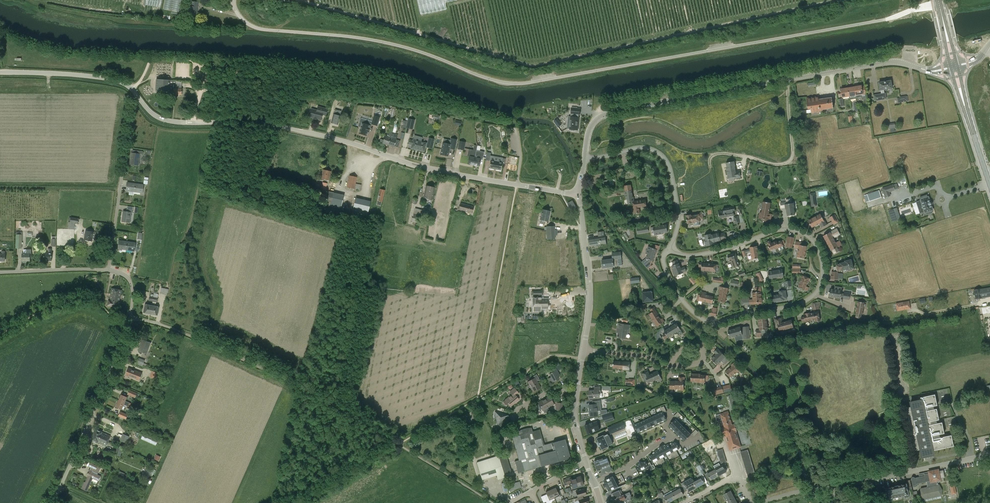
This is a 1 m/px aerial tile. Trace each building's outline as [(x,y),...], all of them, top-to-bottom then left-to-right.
[(181,0),(165,0),(163,9),(179,12),(181,0)] [(189,6),(188,17),(195,18),(196,12),(197,12),(198,3),(192,2),(191,7),(189,6)] [(159,75),(170,75),(170,65),(160,64),(159,75)] [(169,92),(169,94),(181,95),(182,89),(181,89),(182,81),(170,81),(170,80),(156,79),(155,91),(169,92)] [(874,96),(875,101),(886,99),(885,94),(884,94),(884,90),(892,89),(891,81),(879,83),(880,91),(880,90),(881,94),(874,96)] [(148,95),(153,90),(148,85),(143,90),(148,95)] [(861,86),(854,87),(856,97),(861,97),(862,98),(863,98),(864,102),(867,101),(865,87),(861,88),(861,86)] [(850,100),(856,99),(856,97),(854,87),(848,88),(849,96),(850,100)] [(842,98),(849,96),(848,88),(841,90),(842,98)] [(823,110),(823,109),(833,108),(832,98),(819,100),(818,97),(806,98),(808,109),(810,109),(811,112),(823,110)] [(317,111),(312,110),(311,110),(311,111),(310,111),(309,115),(310,115),(309,117),(313,118),(313,119),(316,120),(317,119),(321,120),(322,115),(326,116),(327,110),(318,107),(317,111)] [(580,115),(580,108),(572,108),(571,117),(568,116),(567,128),(570,129),(571,129),(571,130),(575,131),(575,130),(576,130),(576,126),(578,126),(579,117),(578,117),(579,115),(580,115)] [(333,125),(335,124),(337,125),(339,117),(341,111),(335,110),(331,123),(332,124),(333,125)] [(374,115),(372,122),(371,124),(377,126),(380,117),(374,115)] [(370,124),(371,124),(372,122),(365,120),(361,119),(360,122),(358,126),(360,127),(359,133),(366,136),(368,132),(370,128),(369,127),(370,124)] [(382,144),(388,145),(392,133),(389,132),(388,135),(387,135),(387,137),(385,136),(384,140),(380,139),(379,143),(382,144)] [(426,147),(432,148),(434,140),(428,138),(427,143),(426,143),(413,139),(413,140),(409,140),(408,144),(412,145),(411,148),(424,152),(425,146),(426,146),(426,147)] [(450,144),(443,143),(440,154),(448,156),(449,148),(454,149),(456,139),(451,138),(450,144)] [(468,164),(473,165),(476,150),(477,149),(477,145),(474,145),(473,150),(469,149),(467,154),(469,154),(468,164)] [(136,153),(132,153),(131,153),(130,164),(138,165),(140,154),(143,154),(143,151),(137,150),(136,153)] [(483,159),(484,152),(476,150),(473,165),(479,166),(481,159),(483,159)] [(490,160),(489,168),(501,170),(502,163),(505,164),(506,159),(503,158),(502,162),(490,160)] [(734,179),(740,178),(740,175),(741,175),(740,171),(736,171),(734,161),(726,163),(727,167),(726,167),(728,178),(734,177),(734,179)] [(323,170),(321,179),(328,180),(331,172),(323,170)] [(347,187),(354,189),(360,190),(361,185),(355,184),(356,177),(349,176),(347,187)] [(126,190),(134,191),(135,183),(127,182),(126,190)] [(135,183),(134,191),(142,193),(143,185),(135,183)] [(628,204),(633,204),(635,203),(634,201),(634,197),(633,197),(631,185),(624,186),(626,200),(627,200),(628,204)] [(889,192),(894,190),(892,185),(882,189),(885,198),(890,196),(889,192)] [(426,186),(423,199),(432,200),(434,188),(426,186)] [(380,206),(381,202),(384,191),(380,190),(376,205),(380,206)] [(325,206),(331,208),(334,193),(329,191),(328,197),(325,206)] [(932,211),(933,210),(928,197),(927,197),(926,195),(920,197),(920,199),(920,200),(918,201),(922,213),(924,212),(924,213),(925,213),(926,215),(932,213),(932,211)] [(356,198),(352,213),(367,216),(371,201),(356,198)] [(791,199),(786,200),(786,202),(780,203),(781,207),(785,206),(786,209),(787,216),(795,215),(794,208),(793,203),(792,203),(791,199)] [(646,200),(634,201),(635,203),(633,204),(635,214),(640,213),(639,208),(647,206),(646,200)] [(772,214),(769,214),(770,203),(763,202),(762,213),(760,212),(759,218),(761,218),(760,220),(771,222),(772,214)] [(460,203),(459,209),(472,213),(474,207),(460,203)] [(719,212),(719,214),(718,215),(719,217),(720,217),(720,218),(734,215),(733,211),(735,211),(734,207),(723,209),(724,211),(719,212)] [(133,213),(133,210),(128,209),(128,212),(123,211),(122,222),(130,223),(131,212),(133,213)] [(419,224),(421,216),(422,211),(415,209),(412,222),(419,224)] [(543,223),(544,221),(548,221),(550,212),(542,210),(542,211),(541,211),(541,213),(539,222),(543,223)] [(700,225),(699,222),(700,222),(700,220),(703,219),(702,212),(695,214),(695,215),(691,216),(691,215),(686,216),(687,224),(694,223),(695,226),(700,225)] [(816,216),(808,220),(812,227),(820,223),(822,227),(827,225),(824,219),(824,220),(823,218),(823,216),(822,217),(821,214),(816,216)] [(69,221),(68,227),(74,229),(75,223),(78,224),(79,218),(71,217),(70,222),(69,221)] [(667,232),(666,225),(653,227),(650,228),(651,231),(653,231),(654,236),(663,234),(662,233),(667,232)] [(554,226),(546,226),(547,239),(555,239),(554,226)] [(840,234),(837,228),(823,236),(831,250),(841,245),(838,241),(836,243),(833,238),(840,234)] [(85,231),(84,240),(91,241),(93,232),(85,231)] [(597,247),(597,245),(606,243),(605,236),(604,231),(597,232),(598,237),(589,239),(590,246),(594,245),(595,247),(597,247)] [(726,239),(724,232),(719,234),(719,233),(711,235),(711,234),(704,235),(705,240),(704,241),(705,246),(713,244),(713,243),(726,239)] [(118,248),(126,250),(127,241),(119,240),(118,248)] [(783,249),(782,246),(783,246),(782,245),(785,244),(783,240),(781,241),(777,243),(776,241),(771,243),(770,241),(766,242),(770,250),(775,248),(775,249),(777,248),(779,251),(783,249)] [(135,243),(127,241),(126,250),(134,251),(135,243)] [(801,243),(796,241),(794,247),(798,248),(798,252),(797,257),(800,258),(801,258),(804,259),(807,246),(801,245),(801,243)] [(648,261),(644,264),(648,269),(652,266),(650,264),(651,263),(652,260),(653,261),(656,254),(659,246),(655,244),(654,248),(648,246),(646,254),(647,254),(646,258),(648,259),(648,261)] [(743,256),(747,255),(746,253),(750,252),(752,259),(760,258),(759,253),(758,253),(757,246),(750,247),(750,249),(745,251),(745,250),(742,251),(743,256)] [(26,262),(26,261),(29,261),(29,258),(31,258),(31,249),(26,249),(26,254),(22,254),(22,261),(22,262),(23,263),(25,263),(26,262)] [(603,268),(614,267),(622,266),(621,252),(612,253),(612,259),(602,260),(603,268)] [(739,266),(735,254),(727,256),(728,260),(730,260),(732,268),(739,266)] [(676,260),(671,262),(672,265),(672,266),(674,271),(673,271),(675,276),(683,273),(682,272),(686,271),(684,267),(681,268),(679,263),(677,263),(676,260)] [(830,279),(838,280),(838,275),(837,275),(837,272),(837,271),(841,270),(842,271),(846,270),(846,271),(853,269),(851,260),(844,261),(845,262),(840,264),(835,265),(836,267),(833,267),(833,272),(832,272),(831,276),(830,276),(830,279)] [(701,271),(711,271),(711,272),(715,272),(716,265),(712,264),(702,263),(699,263),(699,267),(701,267),(701,271)] [(768,272),(769,279),(784,276),(782,269),(768,272)] [(760,282),(764,280),(760,272),(756,274),(760,282)] [(804,275),(804,276),(803,276),(798,288),(807,291),(808,288),(806,287),(809,279),(807,278),(807,277),(804,275)] [(169,289),(162,287),(161,293),(162,295),(166,296),(167,293),(169,293),(169,289)] [(718,293),(720,293),(718,302),(720,302),(720,303),(722,303),(725,303),(727,295),(728,289),(721,287),(720,287),(718,293)] [(750,304),(762,303),(762,302),(761,287),(755,287),(755,292),(752,292),(753,299),(749,300),(750,304)] [(989,297),(989,287),(974,290),(975,299),(989,297)] [(109,300),(107,305),(119,308),(120,302),(119,302),(121,291),(112,289),(109,300)] [(829,293),(828,296),(836,297),(837,297),(841,298),(841,297),(843,297),(843,299),(849,300),(851,293),(844,292),(844,293),(841,293),(842,291),(831,289),(830,289),(829,292),(829,293)] [(787,299),(785,290),(779,291),(779,294),(773,295),(773,298),(773,301),(774,301),(774,302),(784,300),(784,299),(787,299)] [(643,292),(643,302),(655,301),(654,291),(643,292)] [(698,295),(697,300),(703,302),(703,301),(712,304),(714,296),(704,294),(705,292),(701,291),(700,295),(698,295)] [(541,312),(541,309),(548,309),(548,298),(537,298),(537,296),(533,296),(533,312),(541,312)] [(865,303),(858,301),(856,313),(856,317),(861,318),(861,314),(863,314),(864,307),(866,307),(866,304),(864,304),(865,303)] [(896,303),(897,311),(910,309),(909,301),(896,303)] [(821,305),(820,302),(812,303),(813,310),(819,308),(819,306),(821,305)] [(143,313),(150,314),(152,303),(151,303),(150,305),(145,304),(143,313)] [(152,303),(150,314),(157,315),(159,307),(153,306),(154,303),(152,303)] [(649,314),(651,318),(656,327),(662,323),(664,322),(662,319),(660,320),(658,316),(659,316),(654,308),(650,310),(652,313),(649,314)] [(815,320),(815,322),(820,321),(818,312),(816,312),(816,311),(813,311),(813,313),(809,314),(809,313),(805,314),(803,315),(804,317),(801,318),(802,322),(805,321),(805,322),(815,320)] [(786,321),(786,322),(782,323),(781,318),(780,317),(774,319),(774,320),(776,327),(778,327),(779,331),(783,330),(793,328),(792,325),(793,324),(792,323),(791,320),(786,321)] [(767,330),(767,324),(766,318),(763,318),(762,318),(761,318),(757,319),(758,326),(759,326),(759,330),(755,330),(756,337),(761,337),(761,334),(767,334),(767,330)] [(617,337),(625,338),(626,334),(627,334),(628,329),(629,329),(630,325),(618,323),(616,332),(618,332),(617,337)] [(675,333),(678,332),(679,335),(682,333),(679,328),(680,327),(678,323),(677,323),(671,327),(664,331),(665,334),(662,335),(665,339),(668,337),(668,338),(675,333)] [(736,328),(728,331),(729,333),(728,333),(729,335),(730,338),(734,336),(735,337),(742,335),(742,334),(743,334),(744,339),(750,338),(749,331),(743,332),(743,329),(741,330),(740,327),(736,328)] [(142,340),(138,351),(146,354),(150,343),(142,340)] [(523,346),(523,360),(523,359),(531,359),(531,360),(531,346),(531,347),(523,347),(523,346)] [(717,354),(712,359),(718,365),(721,361),(725,364),(729,360),(717,349),(714,352),(717,354)] [(137,364),(143,366),(145,360),(139,358),(137,364)] [(623,369),(629,370),(630,362),(623,362),(613,361),(613,368),(623,369)] [(732,367),(726,371),(730,377),(733,380),(736,378),(734,375),(736,372),(737,373),(741,370),(739,367),(738,366),(735,362),(731,365),(732,367)] [(548,379),(551,383),(558,379),(557,377),(560,375),(555,367),(550,370),(552,373),(549,374),(551,377),(548,379)] [(125,375),(139,380),(142,374),(128,368),(125,375)] [(651,382),(661,378),(658,371),(653,373),(649,375),(648,371),(642,374),(645,382),(647,381),(648,383),(651,381),(651,382)] [(533,376),(534,378),(527,382),(533,392),(540,388),(536,381),(539,380),(537,374),(533,376)] [(701,374),(691,374),(690,382),(696,382),(696,383),(704,383),(705,380),(708,381),(708,376),(705,376),(705,375),(701,375),(701,374)] [(684,391),(684,385),(685,385),(685,377),(683,377),(679,377),(678,381),(675,381),(675,382),(670,381),(670,389),(678,389),(678,391),(684,391)] [(589,399),(599,398),(602,398),(602,392),(601,393),(600,386),(594,387),(594,390),(588,391),(589,399)] [(511,394),(505,400),(503,401),(503,402),(505,405),(506,405),(508,404),(510,407),(519,399),(516,396),(519,394),(514,388),(509,392),(511,394)] [(121,395),(118,401),(124,403),(130,406),(131,403),(125,401),(127,397),(121,395)] [(920,398),(910,400),(911,402),(910,402),(911,407),(906,408),(915,450),(920,449),(922,458),(922,457),(933,455),(932,451),(953,446),(951,435),(940,438),(940,435),(944,434),(942,423),(931,425),(930,422),(939,420),(936,409),(928,411),(927,408),(937,406),(934,395),(920,397),(920,398)] [(539,410),(542,409),(542,411),(554,404),(549,396),(538,403),(539,404),(537,405),(536,407),(538,410),(539,410)] [(124,403),(118,401),(116,407),(121,410),(123,406),(129,408),(130,406),(124,403)] [(590,417),(598,416),(598,410),(601,410),(600,401),(593,401),(593,404),(589,405),(590,417)] [(663,412),(657,415),(660,422),(666,419),(664,413),(667,412),(664,406),(661,407),(663,412)] [(513,422),(511,420),(510,421),(506,417),(505,413),(499,411),(494,416),(495,421),(500,423),(504,427),(505,426),(506,427),(509,426),(513,422)] [(612,412),(602,415),(604,420),(613,417),(612,412)] [(676,418),(669,425),(673,429),(680,423),(681,422),(677,418),(680,414),(678,412),(674,416),(676,418)] [(723,413),(715,416),(717,421),(722,419),(725,427),(722,428),(724,435),(725,435),(730,450),(740,447),(736,431),(734,425),(732,425),(728,412),(723,413)] [(655,424),(659,422),(660,422),(657,415),(651,417),(655,424)] [(649,427),(655,424),(651,417),(646,420),(649,427)] [(640,422),(643,430),(646,428),(649,427),(646,420),(640,422)] [(600,429),(597,421),(590,424),(585,425),(588,434),(593,432),(600,429)] [(623,422),(613,426),(616,432),(625,428),(623,422)] [(634,425),(637,432),(638,432),(643,430),(640,422),(635,425),(634,425)] [(680,423),(673,429),(675,431),(677,433),(683,427),(680,423)] [(683,427),(677,433),(681,437),(687,430),(683,427)] [(541,466),(541,467),(540,464),(543,464),(549,464),(548,460),(550,460),(557,458),(558,462),(559,462),(558,461),(572,458),(570,450),(566,439),(567,439),(544,445),(543,445),(539,430),(540,430),(532,432),(531,428),(525,431),(523,432),(523,431),(518,432),(519,435),(512,437),(512,438),(513,437),(519,460),(514,462),(518,473),(541,466)] [(95,430),(93,435),(108,441),(110,436),(101,433),(101,432),(95,430)] [(687,430),(681,437),(684,440),(684,441),(691,434),(687,430)] [(608,434),(604,436),(603,435),(597,438),(598,442),(597,443),(598,447),(600,446),(602,449),(608,446),(612,444),(608,434)] [(106,446),(108,441),(93,435),(91,440),(97,442),(97,443),(106,446)] [(675,456),(674,456),(675,458),(679,456),(676,450),(679,449),(676,442),(675,442),(672,444),(669,445),(675,456)] [(663,445),(661,446),(666,456),(669,454),(671,458),(674,456),(675,456),(669,445),(668,444),(664,447),(663,445)] [(655,451),(656,453),(656,452),(661,463),(662,463),(664,461),(665,461),(663,457),(666,456),(661,446),(659,447),(660,449),(655,451)] [(610,456),(614,454),(613,450),(605,453),(607,457),(599,460),(594,462),(596,465),(595,465),(596,466),(608,461),(611,460),(610,456)] [(662,464),(662,463),(661,463),(656,452),(656,453),(649,456),(653,463),(656,461),(659,466),(662,464)] [(498,480),(505,477),(504,474),(499,458),(498,456),(477,462),(482,480),(497,475),(498,480)] [(506,456),(499,458),(504,474),(511,472),(506,456)] [(599,473),(601,476),(612,471),(608,461),(596,466),(597,471),(601,470),(602,472),(599,473)] [(637,466),(636,466),(639,471),(648,466),(650,471),(654,469),(653,468),(652,465),(650,462),(647,464),(646,461),(645,461),(642,463),(642,462),(638,464),(639,465),(637,466)] [(91,467),(90,470),(89,470),(86,477),(87,477),(85,483),(84,482),(81,488),(87,491),(92,478),(98,481),(100,476),(98,475),(101,468),(90,463),(88,466),(91,467)] [(725,464),(715,470),(718,476),(726,471),(725,468),(727,467),(725,464)] [(698,479),(693,481),(697,488),(705,483),(707,482),(703,474),(704,473),(700,465),(696,467),(700,473),(696,475),(698,479)] [(718,476),(715,470),(711,472),(710,471),(707,473),(705,474),(707,478),(709,477),(711,480),(718,476)] [(929,472),(929,473),(931,482),(938,481),(940,480),(940,479),(944,478),(943,471),(939,472),(938,470),(929,472)] [(911,480),(913,488),(916,487),(918,485),(918,484),(927,482),(927,485),(927,488),(921,489),(920,495),(923,500),(923,499),(926,498),(938,496),(941,495),(941,496),(942,490),(939,485),(937,481),(931,482),(929,473),(924,474),(925,476),(915,478),(913,477),(911,478),(912,479),(911,480)] [(566,479),(563,480),(564,485),(571,483),(573,488),(583,485),(580,476),(571,479),(570,477),(566,478),(566,479)] [(604,484),(605,487),(607,486),(606,486),(615,482),(613,477),(604,481),(605,483),(604,484)] [(889,498),(904,495),(905,498),(909,497),(907,490),(912,489),(910,480),(905,481),(906,484),(887,488),(889,498)] [(697,488),(693,481),(685,486),(684,484),(682,485),(685,492),(688,490),(689,492),(697,488)] [(607,487),(609,491),(614,489),(618,487),(615,482),(606,486),(607,486),(607,487)] [(631,502),(632,501),(632,500),(632,497),(630,492),(624,495),(623,492),(622,493),(621,491),(624,489),(625,491),(633,487),(631,482),(614,489),(609,491),(607,492),(607,493),(607,492),(608,494),(607,494),(609,498),(610,498),(612,501),(613,502),(628,502),(631,502)] [(671,491),(672,493),(675,499),(683,495),(683,493),(685,492),(682,485),(679,487),(680,488),(677,490),(676,488),(671,491)] [(556,488),(551,490),(554,498),(559,496),(559,497),(562,495),(560,490),(557,491),(556,488)] [(576,491),(578,498),(581,496),(586,495),(584,489),(576,491)] [(554,498),(551,490),(546,492),(546,494),(541,497),(543,502),(546,501),(547,502),(550,502),(551,502),(552,500),(552,499),(554,498)] [(659,494),(661,497),(664,502),(667,502),(668,502),(675,499),(672,493),(671,491),(663,495),(662,493),(659,494)] [(734,498),(730,491),(724,494),(729,502),(737,502),(734,498)]
